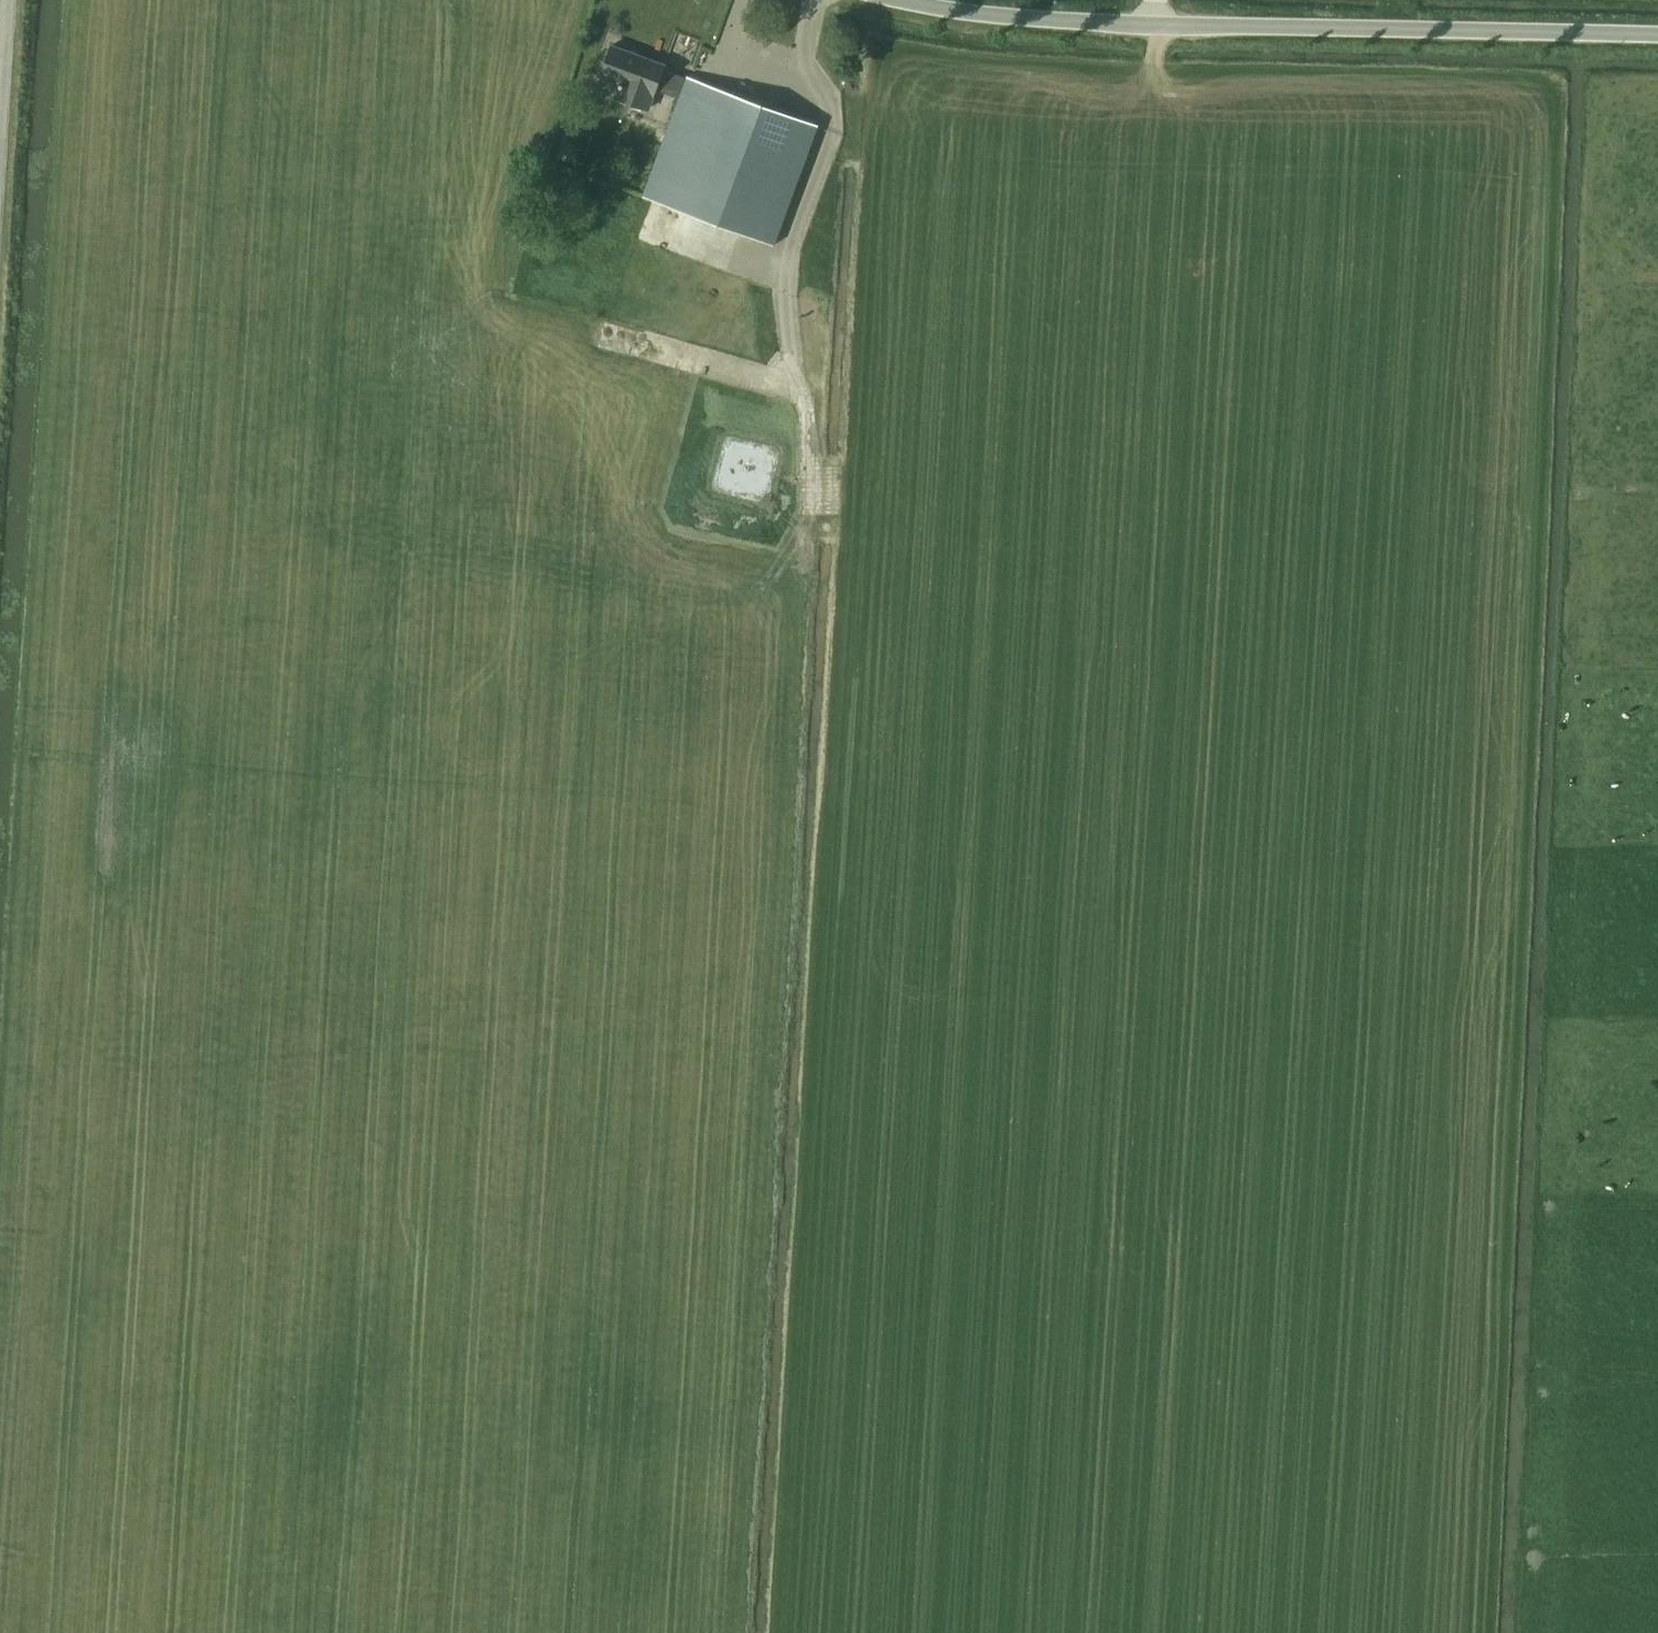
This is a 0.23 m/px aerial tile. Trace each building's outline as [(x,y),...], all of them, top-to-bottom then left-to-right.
[(612,45),(601,74),(621,82),(616,97),(649,109),(656,90),(678,98),(642,195),(775,244),(820,125),(687,76),(686,77),(665,69),(667,66),(612,45)]
